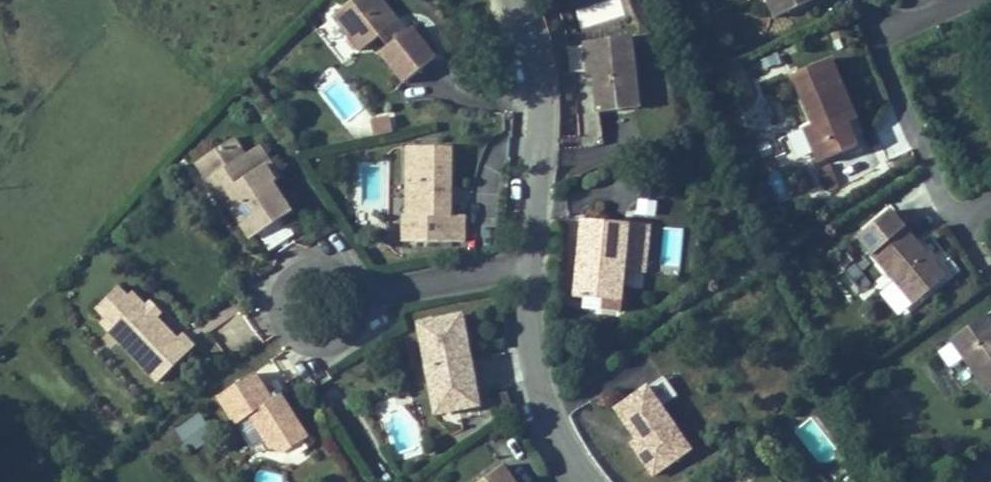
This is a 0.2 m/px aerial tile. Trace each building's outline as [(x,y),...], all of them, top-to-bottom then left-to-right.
[(381,0),(353,0),(332,16),(347,35),(358,26),(372,43),(381,36),(389,46),(380,53),(404,84),(436,59),(411,28),(407,32),(403,27),(398,31),(394,25),(398,21),(381,0)] [(774,18),(815,0),(766,0),(774,18)] [(403,27),(398,21),(394,25),(398,31),(403,27)] [(372,43),(358,26),(347,35),(360,52),(372,43)] [(597,113),(640,108),(631,37),(589,41),(593,75),(597,113)] [(588,76),(593,75),(589,41),(584,42),(588,76)] [(831,59),(792,76),(812,124),(804,128),(818,163),(857,147),(854,139),(843,113),(852,110),(831,59)] [(852,110),(843,113),(854,139),(863,135),(859,126),(852,110)] [(391,116),(372,120),(375,137),(395,132),(391,116)] [(256,171),(246,156),(234,138),(205,157),(217,175),(210,179),(225,200),(238,192),(244,201),(231,210),(250,240),(272,226),(292,213),(273,183),(281,178),(270,162),(256,171)] [(270,162),(260,147),(246,156),(256,171),(270,162)] [(421,242),(464,242),(464,216),(451,216),(450,194),(446,194),(446,187),(451,187),(451,174),(451,147),(407,147),(407,215),(421,216),(421,242)] [(217,175),(205,157),(195,164),(207,181),(210,179),(217,175)] [(829,165),(821,167),(829,191),(838,188),(829,165)] [(493,195),(494,172),(478,172),(477,195),(493,195)] [(244,201),(238,192),(225,200),(231,210),(244,201)] [(891,211),(858,238),(914,305),(946,278),(922,248),(891,211)] [(403,242),(421,242),(421,216),(407,215),(403,215),(403,242)] [(584,256),(583,263),(578,262),(577,271),(574,297),(606,300),(607,285),(622,287),(628,223),(582,219),(579,255),(584,256)] [(272,251),(292,234),(281,221),(261,238),(272,251)] [(652,226),(650,266),(680,268),(683,228),(652,226)] [(606,300),(605,310),(620,312),(622,287),(607,285),(606,300)] [(98,309),(107,318),(127,298),(118,290),(98,309)] [(101,323),(158,382),(194,348),(182,336),(177,340),(155,317),(151,321),(142,312),(146,308),(132,293),(127,298),(107,318),(101,323)] [(142,312),(151,321),(155,317),(160,313),(151,304),(146,308),(142,312)] [(988,393),(990,391),(990,321),(986,314),(950,340),(988,393)] [(462,315),(418,324),(436,415),(479,407),(471,361),(467,343),(460,344),(458,335),(466,334),(462,315)] [(466,334),(458,335),(460,344),(467,343),(466,334)] [(309,439),(281,395),(272,400),(255,373),(218,397),(235,425),(249,416),(270,449),(286,453),(309,439)] [(690,450),(647,388),(616,409),(633,435),(636,432),(640,438),(637,440),(632,445),(635,449),(653,476),(690,450)] [(174,429),(191,451),(215,434),(199,412),(174,429)] [(502,466),(480,481),(514,481),(502,466)]
